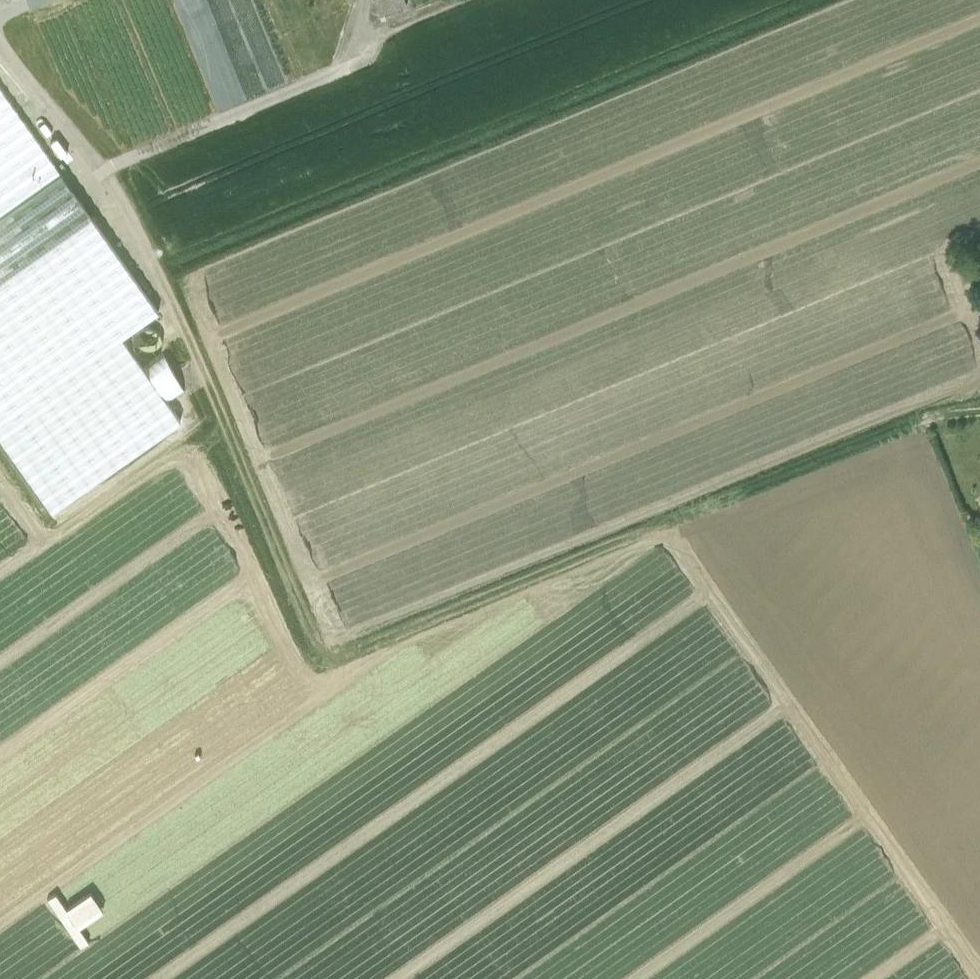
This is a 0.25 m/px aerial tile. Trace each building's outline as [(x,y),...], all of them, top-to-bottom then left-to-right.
[(379,15),(407,6),(405,0),(374,0),(379,15)] [(0,88),(0,439),(52,512),(180,421),(121,338),(158,312),(0,88)]
